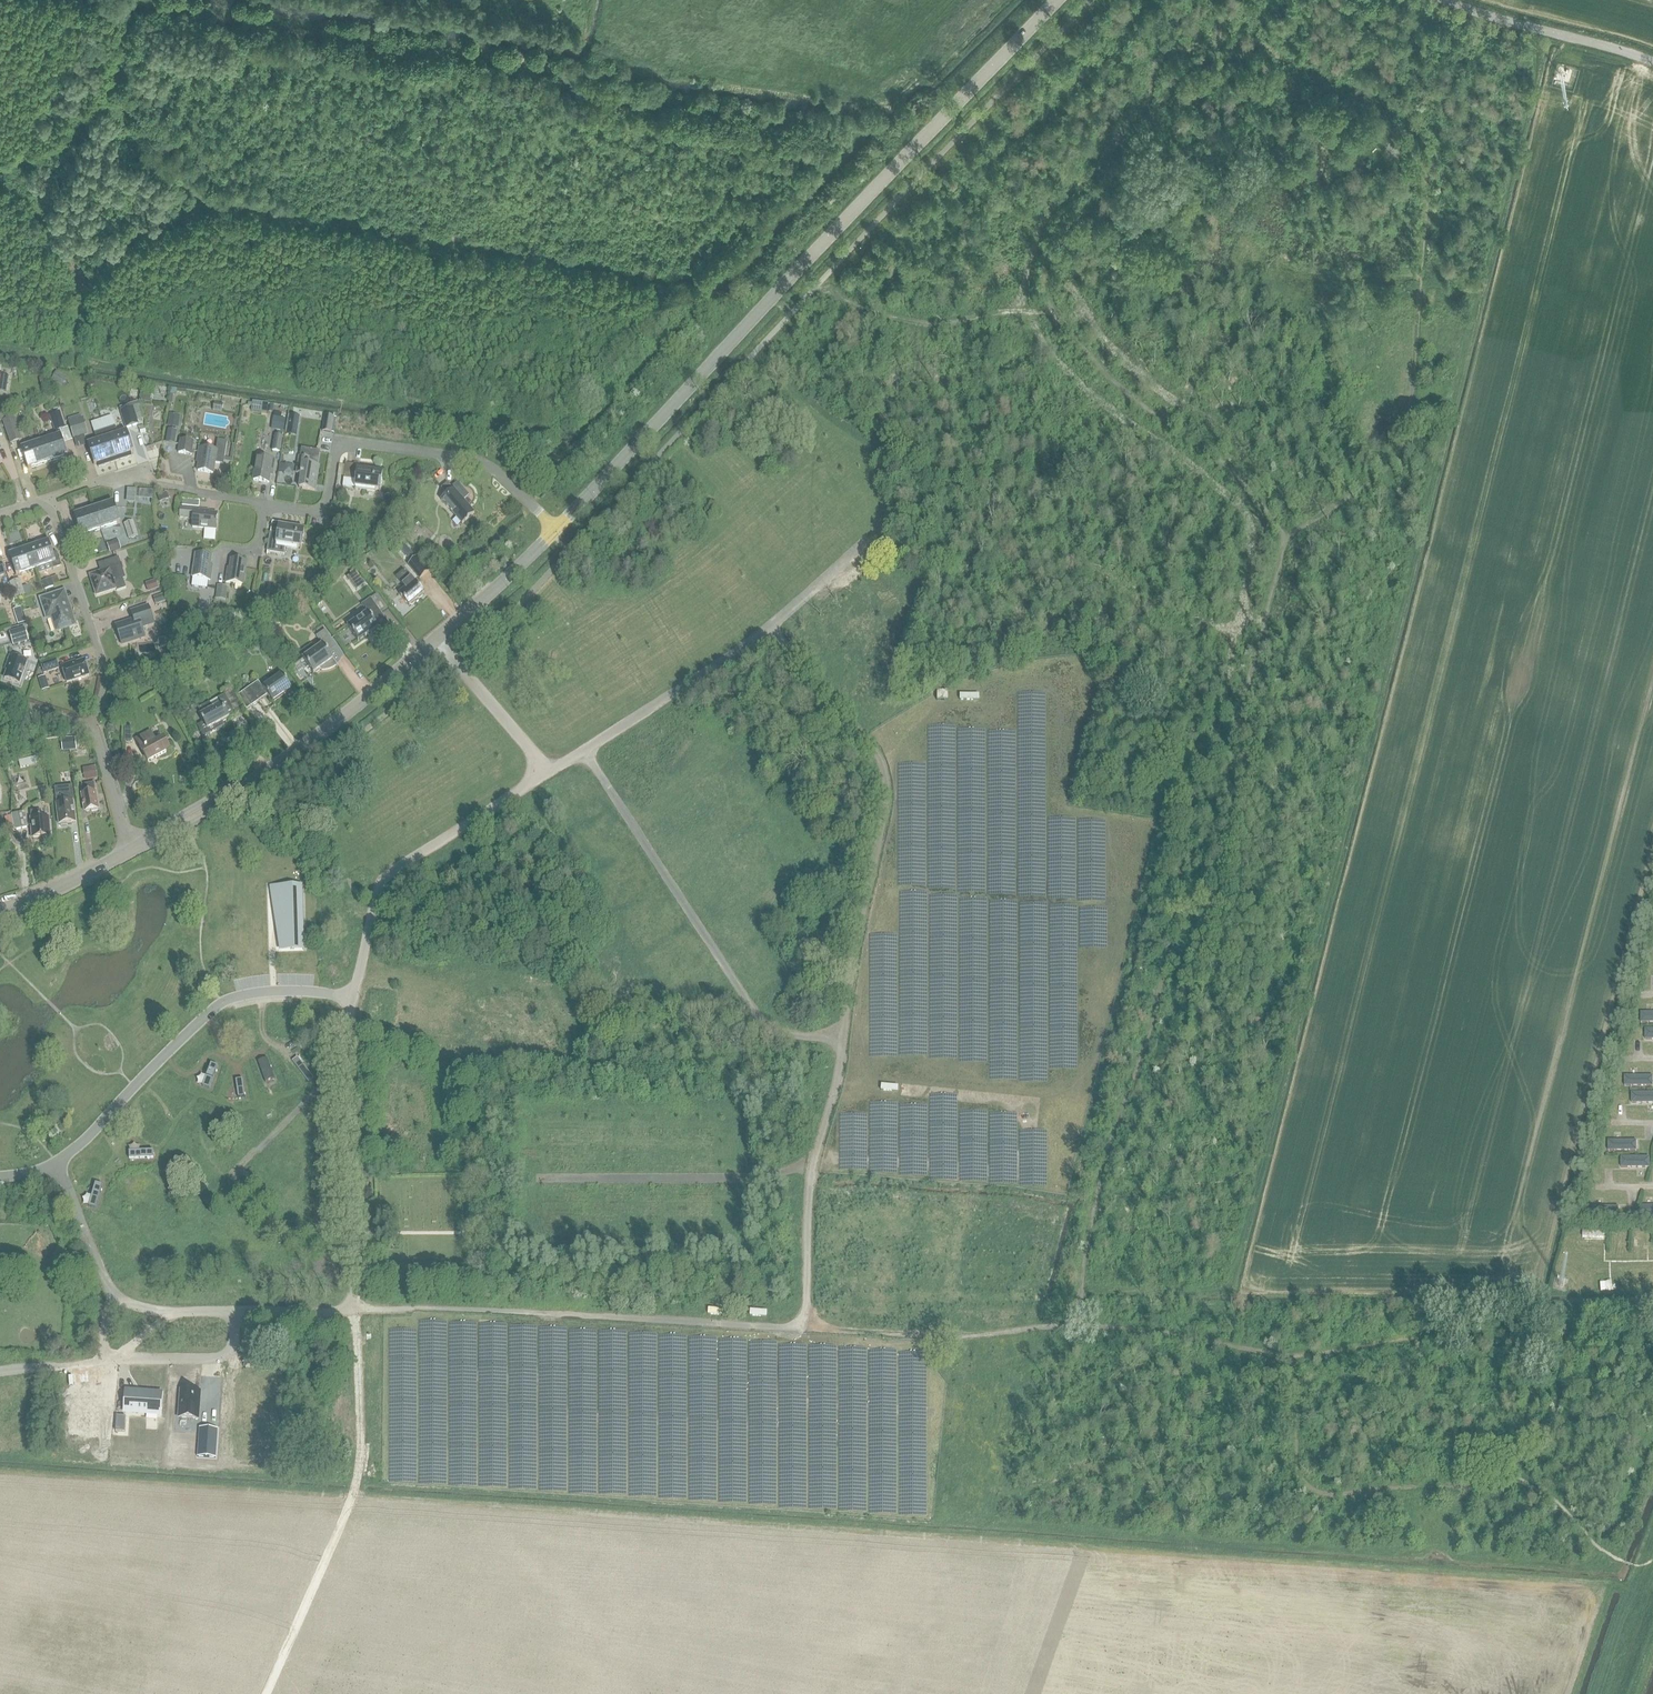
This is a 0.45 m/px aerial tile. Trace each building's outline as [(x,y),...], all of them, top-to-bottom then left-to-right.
[(52,379),(62,385),(66,378),(56,371),(52,379)] [(6,391),(9,376),(2,375),(2,374),(0,374),(0,390),(6,391)] [(49,377),(39,379),(41,387),(51,385),(49,377)] [(151,393),(141,392),(139,401),(150,402),(151,393)] [(224,404),(215,403),(213,410),(222,412),(224,404)] [(144,419),(140,405),(120,411),(125,428),(139,424),(138,421),(144,419)] [(49,415),(55,431),(65,427),(60,411),(49,415)] [(274,417),(272,430),(277,431),(284,432),(286,419),(281,418),(281,414),(275,413),(274,417)] [(169,414),(167,427),(178,428),(180,416),(169,414)] [(289,415),(286,434),(297,436),(300,416),(289,415)] [(112,416),(101,419),(105,430),(115,427),(112,416)] [(331,433),(332,430),(334,418),(325,416),(323,431),(331,433)] [(22,440),(15,417),(3,421),(11,444),(22,440)] [(68,422),(73,439),(88,435),(83,418),(68,422)] [(101,419),(91,423),(94,434),(105,430),(101,419)] [(115,427),(105,430),(107,438),(118,435),(115,427)] [(105,430),(94,434),(97,442),(107,438),(105,430)] [(131,453),(134,452),(127,432),(118,435),(107,438),(115,462),(132,456),(131,453)] [(48,462),(68,456),(61,435),(41,442),(48,462)] [(272,451),(280,452),(283,436),(275,435),(272,451)] [(98,467),(115,462),(107,438),(97,442),(88,445),(94,465),(97,464),(98,467)] [(194,442),(181,440),(178,453),(192,455),(194,442)] [(213,474),(215,463),(223,464),(227,442),(218,441),(216,450),(200,448),(198,456),(200,457),(198,471),(213,474)] [(28,469),(48,462),(41,442),(22,449),(28,469)] [(271,468),(273,469),(275,460),(257,457),(253,480),(269,483),(271,468)] [(299,488),(315,491),(319,466),(309,464),(310,459),(299,457),(297,473),(302,474),(299,488)] [(280,478),(290,478),(290,474),(296,474),(296,464),(281,464),(280,478)] [(355,488),(380,492),(382,472),(359,469),(359,466),(346,464),(344,479),(356,480),(355,488)] [(441,488),(446,495),(441,500),(462,525),(474,514),(461,498),(467,493),(457,482),(451,487),(448,483),(441,488)] [(167,492),(157,495),(160,502),(169,499),(167,492)] [(101,529),(121,523),(114,502),(94,509),(101,529)] [(81,536),(101,529),(94,509),(74,516),(78,528),(81,536)] [(180,518),(193,519),(193,527),(216,530),(217,514),(203,513),(203,511),(181,509),(180,518)] [(124,524),(129,539),(138,536),(133,521),(124,524)] [(286,545),(301,548),(304,529),(279,525),(277,536),(270,535),(267,552),(284,555),(286,545)] [(84,544),(81,536),(78,528),(69,531),(74,547),(84,544)] [(329,533),(326,546),(335,548),(338,536),(329,533)] [(121,549),(118,540),(107,544),(110,552),(121,549)] [(30,548),(37,568),(52,563),(54,569),(62,567),(57,552),(53,554),(49,542),(30,548)] [(97,547),(99,554),(107,551),(105,544),(97,547)] [(411,551),(405,544),(396,551),(402,558),(411,551)] [(16,576),(37,568),(30,548),(9,555),(16,576)] [(210,580),(211,571),(209,571),(211,557),(196,554),(191,588),(207,590),(205,604),(213,605),(216,587),(207,586),(208,580),(210,580)] [(101,572),(90,575),(96,595),(116,589),(117,591),(125,588),(122,580),(120,580),(117,570),(122,568),(119,557),(98,564),(101,572)] [(418,557),(408,565),(420,580),(430,571),(418,557)] [(226,583),(243,585),(247,562),(231,560),(229,574),(227,574),(226,583)] [(409,606),(424,593),(404,570),(396,577),(406,589),(399,594),(409,606)] [(365,584),(357,571),(347,577),(356,590),(365,584)] [(54,586),(51,578),(42,581),(45,590),(54,586)] [(9,583),(15,599),(25,595),(20,579),(9,583)] [(148,582),(151,591),(158,589),(155,580),(148,582)] [(227,587),(218,585),(216,599),(226,600),(227,587)] [(52,618),(56,632),(76,625),(64,591),(40,599),(47,619),(52,618)] [(154,598),(156,605),(167,601),(164,594),(154,598)] [(358,642),(378,628),(373,620),(388,609),(378,594),(361,605),(367,614),(348,627),(358,642)] [(259,596),(257,609),(264,611),(266,598),(259,596)] [(154,624),(148,606),(131,612),(134,621),(116,627),(122,644),(144,636),(142,628),(154,624)] [(262,630),(271,631),(273,621),(264,620),(262,630)] [(194,625),(194,638),(206,638),(206,625),(194,625)] [(29,641),(24,628),(9,633),(14,646),(29,641)] [(333,667),(334,667),(337,665),(337,666),(328,652),(336,646),(325,630),(316,637),(322,645),(315,650),(312,645),(299,654),(313,674),(321,669),(322,670),(324,670),(325,670),(327,670),(328,670),(330,669),(333,667)] [(4,678),(19,683),(27,661),(10,655),(7,664),(9,665),(4,678)] [(59,668),(56,660),(41,665),(44,673),(59,668)] [(61,666),(67,683),(89,675),(84,661),(70,665),(70,663),(61,666)] [(292,689),(282,675),(263,688),(258,682),(249,688),(258,702),(267,695),(273,703),(284,694),(289,700),(296,695),(291,689),(292,689)] [(47,683),(40,686),(42,692),(49,690),(47,683)] [(236,716),(224,695),(198,709),(201,715),(200,716),(202,722),(203,724),(197,727),(203,737),(224,726),(222,722),(228,719),(228,720),(236,716)] [(163,739),(156,743),(150,732),(136,740),(148,762),(170,750),(163,739)] [(62,751),(69,751),(68,738),(61,739),(62,751)] [(69,751),(76,750),(75,738),(68,738),(69,751)] [(85,781),(98,779),(96,767),(83,769),(85,781)] [(584,780),(573,787),(584,804),(595,797),(584,780)] [(96,792),(94,783),(82,785),(83,794),(82,794),(85,812),(99,809),(96,792)] [(73,786),(55,788),(59,825),(74,823),(76,821),(73,801),(73,800),(74,800),(73,786)] [(42,818),(41,811),(30,812),(31,819),(32,838),(50,837),(48,818),(42,818)] [(25,812),(11,815),(12,819),(15,830),(29,827),(25,812)] [(750,873),(739,880),(750,897),(761,890),(750,873)] [(611,886),(606,889),(610,895),(615,891),(611,886)] [(281,949),(282,949),(305,949),(305,890),(276,890),(276,916),(281,916),(281,949)] [(615,891),(610,895),(613,901),(619,897),(615,891)] [(716,895),(705,903),(716,920),(727,912),(716,895)] [(760,900),(754,904),(758,910),(764,906),(760,900)] [(754,904),(749,908),(753,913),(758,910),(754,904)] [(738,915),(732,919),(736,924),(741,921),(738,915)] [(633,919),(628,923),(631,929),(637,925),(633,919)] [(732,919),(726,923),(730,928),(736,924),(732,919)] [(637,925),(631,929),(635,934),(641,931),(637,925)] [(699,968),(682,979),(689,990),(706,980),(699,968)] [(706,980),(689,990),(696,1002),(714,991),(706,980)] [(679,989),(673,993),(676,998),(682,995),(679,989)] [(682,995),(676,998),(680,1004),(686,1000),(682,995)] [(412,1003),(412,1024),(425,1024),(426,1004),(412,1003)] [(440,1004),(439,1025),(452,1025),(453,1005),(440,1004)] [(513,1007),(513,1027),(526,1028),(527,1007),(513,1007)] [(527,1007),(526,1028),(540,1028),(540,1008),(527,1007)] [(554,1008),(553,1029),(567,1029),(568,1009),(554,1008)] [(1652,1023),(1652,1013),(1641,1013),(1641,1023),(1652,1023)] [(267,1058),(258,1062),(265,1082),(275,1079),(267,1058)] [(297,1058),(292,1061),(309,1083),(314,1079),(297,1058)] [(211,1064),(202,1087),(209,1089),(218,1066),(211,1064)] [(1652,1087),(1652,1076),(1625,1076),(1625,1086),(1652,1087)] [(242,1079),(235,1080),(238,1098),(245,1097),(242,1079)] [(1652,1103),(1652,1093),(1632,1093),(1632,1103),(1652,1103)] [(1608,1152),(1637,1152),(1637,1141),(1608,1141),(1608,1152)] [(128,1151),(129,1158),(153,1158),(153,1150),(128,1151)] [(1621,1168),(1649,1168),(1650,1158),(1621,1158),(1621,1168)] [(88,1206),(96,1208),(102,1185),(95,1183),(88,1206)] [(1640,1206),(1640,1217),(1652,1216),(1652,1206),(1640,1206)] [(1607,1238),(1607,1230),(1585,1230),(1585,1238),(1607,1238)] [(71,1428),(80,1429),(80,1426),(88,1426),(87,1430),(98,1431),(98,1428),(109,1429),(110,1420),(99,1419),(100,1404),(96,1404),(97,1391),(85,1391),(85,1389),(82,1389),(82,1390),(74,1390),(73,1404),(76,1404),(75,1414),(72,1414),(71,1428)] [(181,1391),(179,1418),(198,1419),(200,1392),(181,1391)] [(127,1393),(126,1412),(159,1414),(160,1395),(127,1393)] [(117,1416),(115,1432),(125,1433),(126,1417),(117,1416)] [(216,1458),(218,1429),(199,1428),(197,1457),(216,1458)] [(229,1430),(221,1430),(220,1444),(229,1445),(229,1430)]
